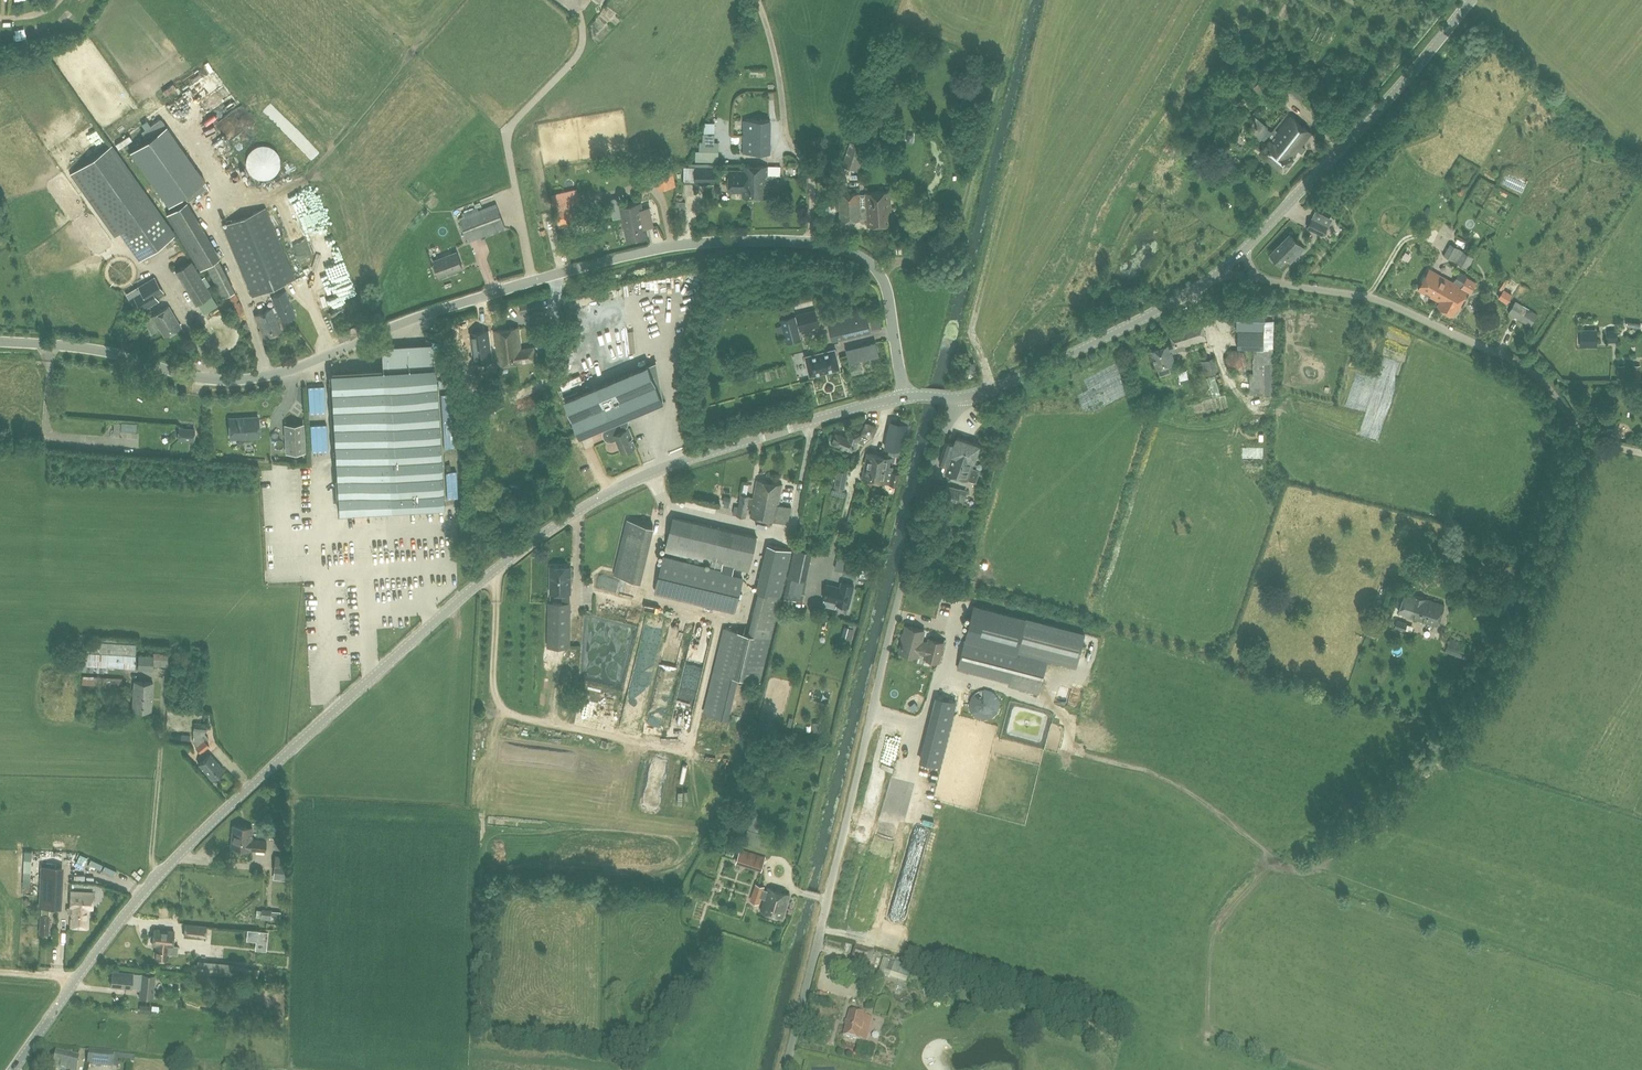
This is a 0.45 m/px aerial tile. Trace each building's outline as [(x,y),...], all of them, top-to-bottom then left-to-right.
[(57,28),(69,25),(67,19),(55,23),(57,28)] [(1268,94),(1245,117),(1259,131),(1282,108),(1268,94)] [(1319,110),(1322,97),(1311,96),(1309,108),(1319,110)] [(139,117),(143,121),(156,111),(152,106),(139,117)] [(224,137),(243,126),(233,108),(215,118),(224,137)] [(1292,158),(1298,151),(1302,154),(1306,149),(1302,146),(1312,134),(1291,117),(1273,140),(1271,139),(1261,152),(1284,170),(1293,158),(1292,158)] [(770,119),(743,119),(742,153),(770,153),(770,119)] [(166,125),(130,151),(168,206),(205,180),(166,125)] [(119,129),(114,133),(120,140),(125,137),(119,129)] [(857,168),(864,147),(850,142),(843,163),(857,168)] [(175,234),(112,144),(70,173),(115,237),(120,233),(139,260),(175,234)] [(695,160),(718,161),(719,151),(696,150),(695,160)] [(1207,172),(1228,180),(1233,169),(1212,161),(1207,172)] [(676,185),(671,162),(654,166),(658,188),(676,185)] [(681,177),(691,178),(691,164),(682,164),(681,177)] [(743,165),(742,169),(742,170),(728,170),(728,192),(742,192),(742,196),(750,196),(750,181),(748,181),(749,165),(743,165)] [(750,196),(766,197),(766,190),(769,190),(769,185),(776,185),(776,176),(782,176),(782,166),(766,166),(749,165),(748,181),(750,181),(750,196)] [(716,184),(716,167),(696,166),(695,183),(716,184)] [(202,182),(184,194),(188,200),(206,188),(202,182)] [(585,222),(578,191),(577,188),(551,194),(559,228),(585,222)] [(860,194),(860,192),(838,194),(840,220),(867,219),(867,226),(892,224),(890,191),(865,193),(860,194)] [(303,212),(312,213),(314,201),(304,200),(303,212)] [(166,213),(200,269),(206,265),(223,297),(224,296),(233,314),(244,309),(218,258),(221,256),(187,201),(166,213)] [(459,217),(469,242),(506,227),(497,202),(459,217)] [(641,203),(621,207),(627,239),(647,235),(646,227),(653,226),(649,208),(642,209),(641,203)] [(266,207),(222,225),(252,296),(295,278),(266,207)] [(1312,218),(1307,228),(1323,236),(1328,226),(1312,218)] [(292,239),(302,263),(314,258),(304,234),(292,239)] [(1290,262),(1305,248),(1290,234),(1271,254),(1281,264),(1287,259),(1290,262)] [(1475,258),(1464,252),(1465,251),(1450,244),(1444,255),(1468,269),(1475,258)] [(457,252),(434,260),(440,276),(463,268),(457,252)] [(211,294),(191,260),(175,270),(196,304),(197,303),(211,294)] [(1467,292),(1466,291),(1471,283),(1465,280),(1468,275),(1459,270),(1453,282),(1430,269),(1418,290),(1440,302),(1437,306),(1453,315),(1467,292)] [(142,310),(158,300),(155,296),(163,291),(154,277),(131,291),(142,310)] [(1507,303),(1511,298),(1512,295),(1503,289),(1502,290),(1501,292),(1498,297),(1507,303)] [(272,297),(278,312),(274,313),(272,308),(254,315),(264,338),(281,330),(278,323),(278,322),(282,321),(290,317),(280,293),(272,297)] [(211,294),(197,303),(204,313),(217,304),(211,294)] [(157,329),(159,328),(164,336),(181,327),(168,306),(150,317),(144,320),(151,333),(157,329)] [(796,316),(801,332),(820,327),(815,310),(796,316)] [(872,334),(866,311),(828,320),(833,343),(872,334)] [(1237,312),(1237,332),(1237,348),(1253,348),(1253,357),(1253,373),(1249,373),(1249,382),(1250,393),(1273,393),(1274,321),(1265,320),(1266,312),(1237,312)] [(781,325),(776,326),(779,338),(784,336),(786,344),(794,343),(802,339),(801,332),(796,316),(780,319),(781,325)] [(1186,349),(1185,347),(1207,340),(1200,319),(1168,329),(1172,344),(1169,345),(1151,351),(1157,371),(1159,377),(1178,371),(1173,353),(1186,349)] [(493,359),(497,359),(498,364),(536,360),(534,347),(521,348),(519,327),(494,330),(496,345),(493,346),(491,329),(471,332),(475,362),(493,360),(493,359)] [(1617,328),(1608,329),(1609,341),(1619,341),(1617,328)] [(1580,349),(1597,348),(1597,330),(1580,331),(1580,349)] [(876,344),(846,351),(850,365),(880,358),(876,344)] [(835,349),(805,356),(810,376),(840,368),(835,349)] [(1214,358),(1202,361),(1206,375),(1218,372),(1214,358)] [(974,361),(963,364),(966,373),(977,370),(974,361)] [(860,363),(851,365),(853,374),(862,372),(860,363)] [(648,365),(565,400),(581,436),(610,424),(605,427),(604,428),(603,430),(603,431),(603,433),(603,435),(603,436),(604,438),(605,439),(607,441),(609,441),(611,442),(612,441),(617,440),(621,451),(635,445),(628,428),(627,428),(629,424),(629,423),(629,421),(628,418),(627,417),(626,416),(663,400),(648,365)] [(332,373),(332,381),(340,511),(355,510),(357,512),(366,511),(368,510),(415,507),(417,508),(426,508),(428,506),(444,505),(436,367),(332,373)] [(1214,376),(1206,379),(1212,398),(1220,395),(1214,376)] [(454,413),(453,381),(440,381),(441,414),(454,413)] [(652,414),(654,421),(665,417),(663,410),(652,414)] [(229,418),(230,438),(259,436),(258,417),(229,418)] [(884,448),(902,452),(908,424),(889,420),(884,448)] [(304,423),(286,424),(287,453),(305,452),(304,423)] [(457,438),(456,424),(442,425),(443,438),(457,438)] [(179,428),(179,439),(194,440),(195,429),(179,428)] [(835,433),(832,442),(857,451),(863,436),(847,429),(844,436),(835,433)] [(944,473),(967,480),(976,482),(980,470),(970,467),(971,463),(968,461),(969,460),(974,461),(980,444),(957,437),(955,444),(947,441),(941,462),(947,464),(944,473)] [(862,478),(886,483),(898,485),(901,472),(893,471),(894,466),(890,465),(891,457),(867,452),(862,478)] [(818,477),(821,460),(812,459),(810,476),(818,477)] [(283,479),(297,479),(297,465),(284,465),(283,479)] [(837,469),(835,482),(838,483),(837,488),(844,490),(848,472),(837,469)] [(775,521),(782,484),(757,479),(754,497),(750,496),(740,494),(736,515),(746,516),(748,507),(751,508),(750,516),(775,521)] [(929,497),(942,501),(940,508),(951,511),(953,504),(956,504),(963,506),(967,490),(960,488),(934,481),(929,497)] [(835,528),(840,529),(845,503),(839,502),(835,528)] [(673,516),(664,551),(712,563),(711,567),(663,556),(654,594),(735,612),(744,571),(748,572),(757,536),(673,516)] [(613,575),(641,581),(654,526),(627,519),(613,575)] [(767,541),(763,558),(761,558),(758,570),(781,576),(785,563),(781,562),(785,545),(767,541)] [(807,581),(806,581),(812,552),(795,548),(784,597),(802,601),(807,581)] [(837,557),(835,569),(845,571),(848,560),(837,557)] [(860,563),(848,560),(845,571),(844,574),(856,578),(860,563)] [(572,567),(552,566),(552,593),(562,593),(562,602),(570,602),(570,593),(571,593),(572,567)] [(615,577),(611,586),(618,589),(621,579),(615,577)] [(840,586),(827,583),(823,599),(837,602),(837,604),(839,604),(840,607),(844,608),(846,606),(848,606),(852,591),(854,585),(841,581),(840,586)] [(903,596),(926,600),(928,590),(905,587),(903,596)] [(758,590),(748,633),(723,627),(703,712),(728,718),(738,676),(760,681),(781,595),(758,590)] [(1399,612),(1407,614),(1406,616),(1437,626),(1444,604),(1414,595),(1414,596),(1405,593),(1399,612)] [(581,608),(590,608),(589,598),(581,598),(581,608)] [(547,602),(547,647),(570,647),(570,602),(562,602),(547,602)] [(975,603),(973,611),(967,634),(1012,646),(1018,648),(1018,649),(1017,653),(1048,659),(1076,667),(1085,634),(1025,617),(1020,616),(1021,615),(975,603)] [(1364,630),(1372,631),(1373,620),(1365,619),(1364,630)] [(922,641),(925,630),(906,625),(899,651),(918,656),(919,652),(925,654),(924,657),(939,661),(944,642),(929,638),(928,642),(922,641)] [(1468,660),(1474,645),(1450,637),(1445,653),(1468,660)] [(1017,653),(965,639),(957,669),(1009,682),(1008,686),(1039,694),(1048,659),(1017,653)] [(82,647),(81,652),(81,665),(135,669),(136,655),(135,655),(136,644),(100,642),(100,648),(82,647)] [(153,665),(167,666),(168,653),(154,653),(153,656),(138,655),(137,670),(153,671),(153,665)] [(684,668),(670,716),(685,720),(699,672),(684,668)] [(98,677),(82,676),(82,684),(98,685),(100,685),(100,694),(109,694),(110,688),(121,688),(122,678),(98,676),(98,677)] [(134,681),(132,709),(151,710),(153,682),(134,681)] [(825,701),(826,690),(812,689),(811,699),(825,701)] [(937,696),(921,760),(939,765),(956,701),(937,696)] [(775,714),(762,711),(759,724),(771,727),(775,714)] [(195,718),(193,740),(192,742),(193,742),(196,746),(195,747),(201,753),(209,746),(206,741),(209,738),(204,733),(204,730),(207,730),(207,724),(204,723),(204,719),(195,718)] [(605,745),(606,738),(598,737),(597,744),(605,745)] [(210,753),(198,764),(212,779),(224,769),(210,753)] [(889,829),(897,794),(887,792),(880,827),(889,829)] [(759,841),(760,832),(756,831),(759,814),(748,812),(744,838),(759,841)] [(230,847),(265,851),(266,840),(251,839),(252,827),(232,825),(230,847)] [(736,862),(761,870),(766,856),(740,848),(736,862)] [(289,856),(276,855),(274,871),(287,872),(289,856)] [(63,866),(41,865),(39,907),(61,907),(63,866)] [(692,884),(710,891),(714,879),(697,872),(692,884)] [(768,887),(767,890),(764,889),(765,886),(755,883),(750,901),(759,903),(761,897),(764,898),(761,911),(783,917),(790,894),(768,887)] [(93,893),(71,892),(70,926),(88,927),(89,909),(92,910),(93,893)] [(271,910),(262,909),(261,919),(270,920),(271,910)] [(42,934),(49,934),(50,915),(42,914),(42,934)] [(185,923),(183,937),(205,939),(207,925),(185,923)] [(172,945),(174,930),(154,928),(152,946),(156,946),(155,958),(168,959),(168,954),(178,954),(178,946),(172,945)] [(268,931),(247,929),(246,939),(256,940),(267,941),(268,931)] [(875,950),(855,944),(850,964),(869,968),(875,950)] [(906,982),(911,967),(884,958),(879,973),(906,982)] [(233,963),(198,960),(196,972),(232,975),(233,963)] [(112,970),(110,986),(131,988),(132,972),(112,970)] [(141,973),(139,997),(153,998),(156,974),(141,973)] [(210,975),(196,973),(194,985),(208,987),(210,975)] [(814,1002),(826,1004),(828,996),(816,993),(814,1002)] [(246,1009),(232,1006),(229,1016),(243,1019),(246,1009)] [(866,1015),(850,1011),(843,1036),(860,1040),(866,1015)] [(88,1049),(86,1065),(111,1068),(113,1052),(88,1049)] [(71,1054),(55,1051),(52,1069),(57,1069),(75,1069),(78,1056),(71,1054)] [(118,1061),(130,1062),(131,1055),(120,1054),(118,1061)]
